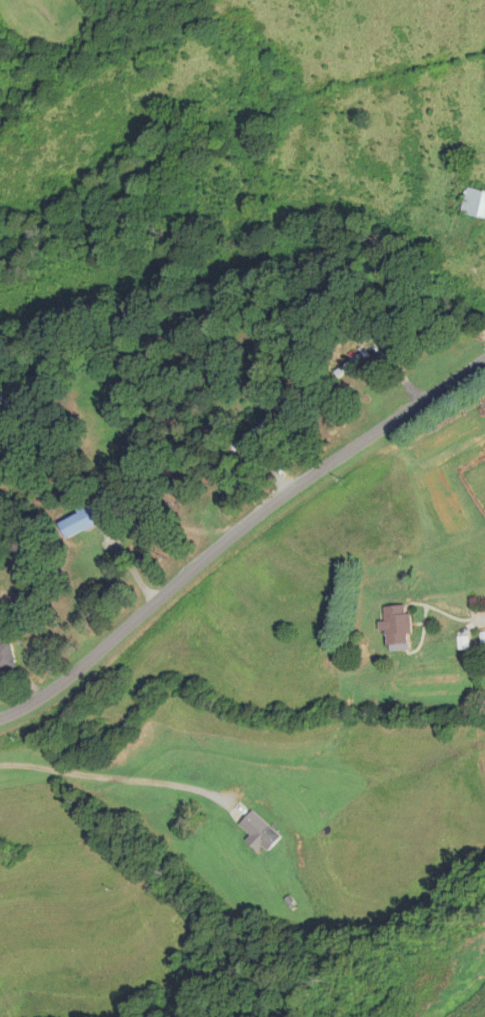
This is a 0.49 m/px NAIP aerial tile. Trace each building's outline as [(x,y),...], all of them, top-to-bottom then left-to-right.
[(466,187),(460,214),(484,220),(484,191),(466,187)] [(338,376),(371,358),(367,352),(334,370),(338,376)] [(68,538),(110,518),(103,503),(60,523),(68,538)] [(388,630),(390,650),(414,648),(410,604),(385,606),(387,621),(381,621),(382,631),(388,630)] [(12,642),(0,643),(0,671),(15,670),(12,642)] [(270,849),(282,836),(254,810),(241,825),(252,834),(247,840),(259,851),(265,845),(270,849)]
